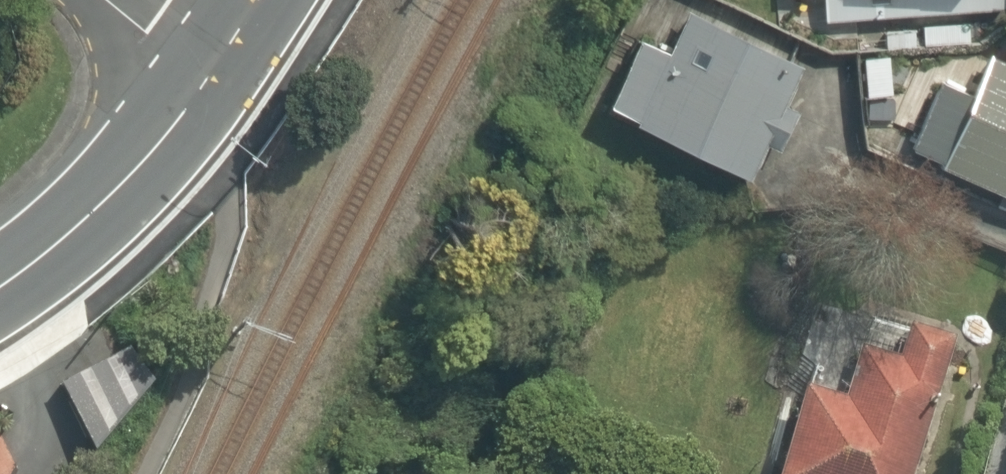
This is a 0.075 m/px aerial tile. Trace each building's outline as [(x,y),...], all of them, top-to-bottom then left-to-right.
[(806,23),(847,22),(848,50),(850,96),(892,94),(890,48),(966,45),(965,17),(1005,15),(1005,0),(805,0),(806,23)] [(793,55),(684,4),(662,50),(635,37),(604,104),(632,117),(627,128),(746,183),(763,146),(771,150),(793,101),(775,93),(793,55)] [(990,49),(965,102),(934,87),(908,144),(1005,189),(1005,56),(990,49)] [(875,308),(848,392),(800,376),(768,473),(917,473),(962,336),(875,308)]
